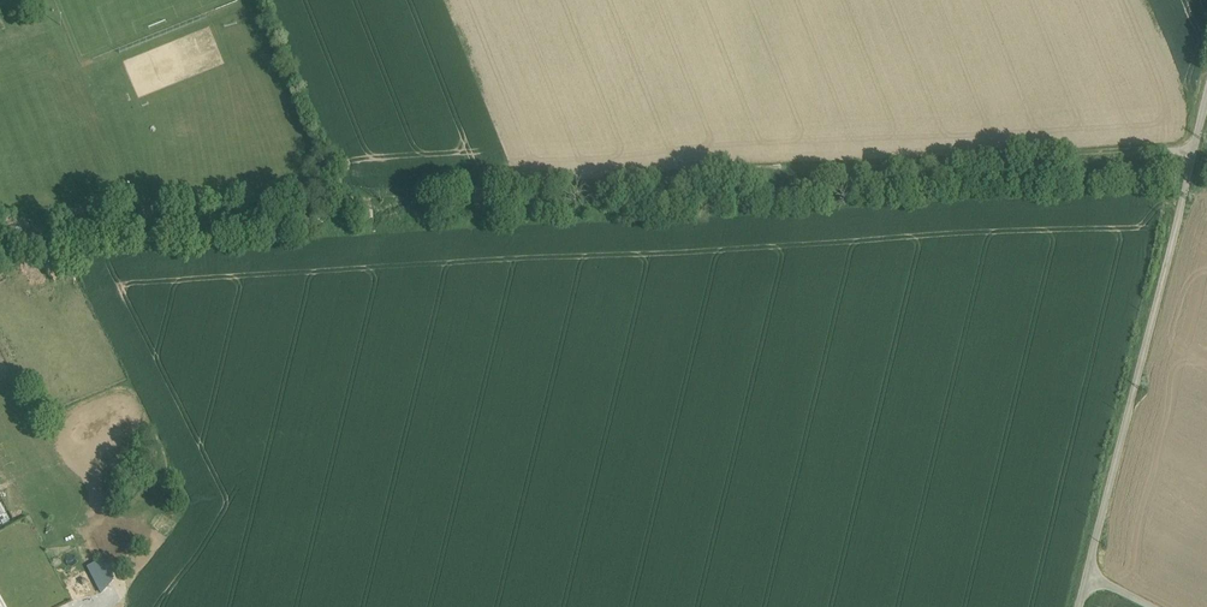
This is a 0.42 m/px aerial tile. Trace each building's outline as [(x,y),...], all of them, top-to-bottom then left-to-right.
[(99,591),(115,583),(102,558),(87,566),(99,591)]
